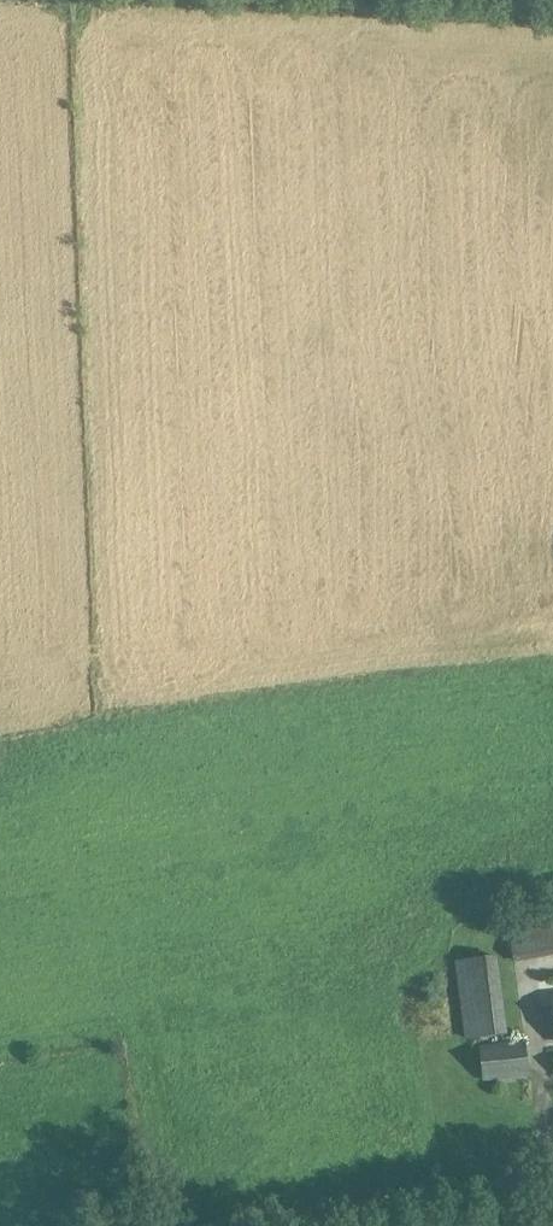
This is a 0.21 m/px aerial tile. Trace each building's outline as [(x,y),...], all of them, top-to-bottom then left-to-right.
[(508,934),(515,964),(552,957),(552,926),(508,934)] [(509,1035),(499,956),(454,961),(464,1040),(509,1035)] [(487,1081),(531,1077),(527,1042),(483,1046),(487,1081)]
